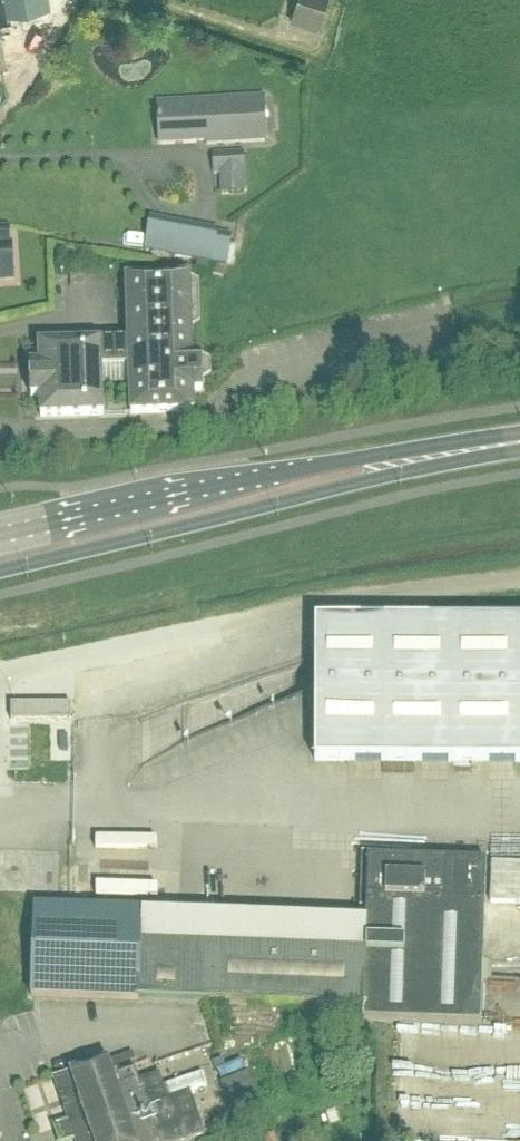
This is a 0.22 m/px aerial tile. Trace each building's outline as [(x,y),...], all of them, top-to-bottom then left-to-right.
[(22,0),(0,0),(0,14),(24,10),(22,0)] [(327,0),(297,0),(291,19),(318,28),(327,0)] [(7,61),(28,57),(26,49),(23,31),(0,35),(0,63),(7,61)] [(207,146),(265,143),(263,99),(158,105),(160,145),(207,143),(207,146)] [(243,155),(209,157),(210,176),(244,174),(243,155)] [(231,240),(216,237),(150,225),(145,252),(198,262),(197,269),(210,272),(211,264),(226,267),(231,240)] [(13,281),(10,230),(0,230),(0,282),(13,281)] [(195,414),(194,394),(203,394),(201,361),(193,362),(190,281),(127,283),(129,343),(39,347),(40,367),(31,367),(32,400),(41,399),(41,420),(104,418),(102,370),(130,369),(132,416),(195,414)] [(316,625),(315,764),(519,765),(519,626),(316,625)] [(11,706),(11,723),(71,723),(71,707),(11,706)] [(68,733),(40,733),(40,767),(68,767),(68,733)] [(143,916),(145,875),(76,872),(75,903),(57,903),(57,910),(36,910),(33,1000),(228,1007),(364,1012),(363,1023),(481,1028),(483,983),(491,983),(492,965),(483,964),(487,865),(369,858),(367,924),(143,916)] [(492,864),(491,905),(519,906),(519,866),(492,864)] [(139,1077),(155,1072),(147,1045),(132,1050),(139,1077)] [(108,1064),(56,1082),(71,1125),(58,1130),(62,1140),(76,1140),(196,1140),(206,1138),(191,1095),(176,1100),(168,1078),(141,1087),(136,1072),(113,1080),(108,1064)] [(234,1102),(260,1091),(253,1075),(228,1086),(234,1102)]
